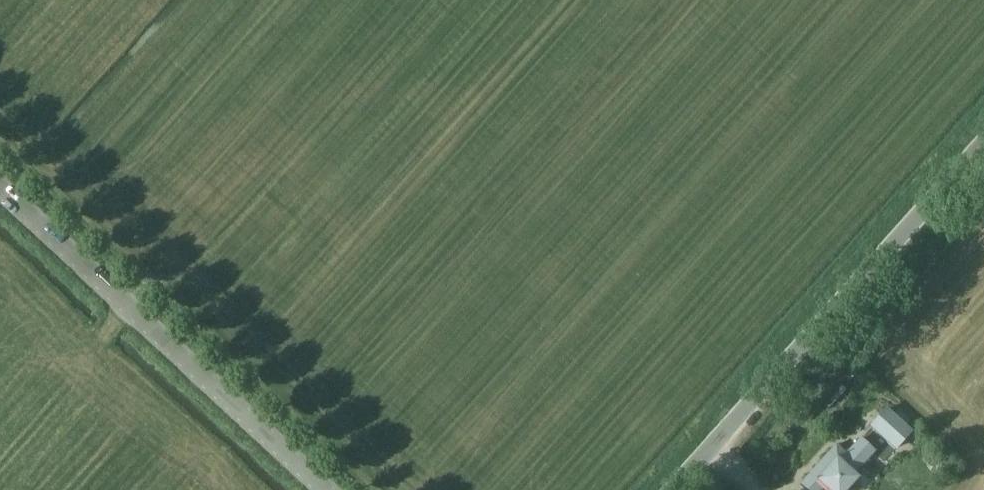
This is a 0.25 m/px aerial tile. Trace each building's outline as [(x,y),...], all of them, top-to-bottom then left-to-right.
[(870,427),(894,449),(910,432),(886,410),(870,427)] [(835,445),(801,483),(809,489),(846,489),(858,477),(854,473),(874,451),(859,438),(846,454),(835,445)]
